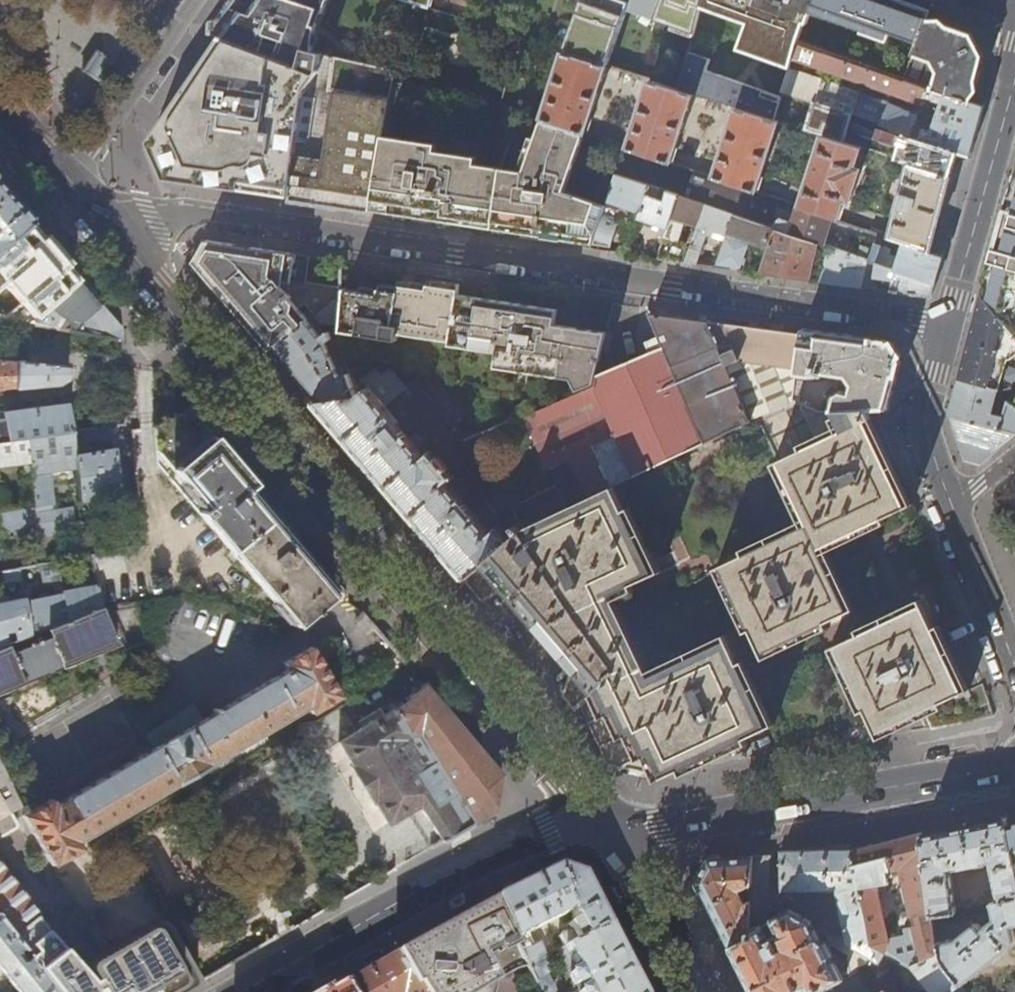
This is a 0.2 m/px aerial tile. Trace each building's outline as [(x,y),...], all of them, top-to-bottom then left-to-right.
[(329,0),(230,0),(217,19),(216,35),(221,37),(301,67),(306,51),(311,52),(316,28),(329,0)] [(566,52),(608,66),(609,66),(629,9),(694,33),(701,4),(703,0),(583,0),(566,52)] [(927,19),(929,11),(898,0),(703,0),(701,4),(755,25),(745,51),(789,68),(797,41),(803,23),(806,24),(810,13),(861,31),(860,34),(885,43),(889,34),(917,44),(927,19)] [(220,187),(287,197),(303,94),(319,71),(322,55),(311,52),(306,51),(301,67),(221,37),(208,55),(181,95),(160,125),(149,142),(165,179),(220,187)] [(785,93),(881,124),(904,135),(969,156),(976,132),(983,107),(970,102),(934,90),(907,81),(906,80),(799,43),(794,59),(921,101),(924,95),(941,102),(932,131),(920,127),(921,122),(915,120),(917,113),(894,102),(792,68),(785,93)] [(82,71),(99,82),(113,62),(96,51),(82,71)] [(586,135),(608,66),(566,52),(543,121),(586,135)] [(396,70),(322,55),(319,71),(303,94),(287,197),(286,203),(324,208),(369,215),(370,210),(374,188),(384,135),(391,98),(333,89),(336,67),(345,69),(344,74),(360,78),(358,85),(392,92),(396,70)] [(693,93),(658,82),(651,80),(629,150),(670,164),(693,93)] [(756,193),(779,120),(738,107),(715,179),(756,193)] [(566,192),(586,135),(543,121),(524,172),(474,165),(475,156),(435,150),(436,143),(384,135),(374,188),(370,210),(409,216),(484,228),(545,237),(593,245),(606,206),(566,192)] [(861,146),(824,134),(801,208),(831,218),(837,221),(845,198),(850,200),(860,168),(855,166),(861,146)] [(940,214),(950,175),(909,161),(888,237),(904,243),(930,252),(940,214)] [(982,294),(1014,335),(1014,173),(982,294)] [(606,206),(593,245),(613,248),(626,207),(641,212),(650,186),(617,175),(606,206)] [(685,198),(706,205),(734,214),(770,226),(776,208),(692,179),(685,198)] [(659,189),(650,186),(641,212),(639,219),(660,225),(657,235),(664,238),(678,195),(668,191),(665,201),(656,198),(659,189)] [(29,223),(4,193),(0,188),(0,248),(29,223)] [(681,262),(687,242),(680,240),(687,223),(698,227),(706,205),(685,198),(678,195),(664,238),(657,259),(668,260),(681,262)] [(717,267),(734,214),(706,205),(698,227),(686,263),(698,264),(717,267)] [(825,238),(831,218),(801,208),(797,207),(792,222),(779,219),(774,221),(772,227),(774,228),(818,243),(829,247),(867,260),(877,263),(935,283),(939,267),(942,256),(930,252),(904,243),(900,257),(890,254),(893,245),(878,240),(875,249),(841,238),(839,243),(825,238)] [(772,227),(770,226),(734,214),(717,267),(725,268),(741,270),(747,252),(731,246),(734,237),(767,248),(774,228),(772,227)] [(809,280),(818,243),(774,228),(767,248),(759,273),(809,280)] [(270,351),(340,293),(340,289),(307,284),(311,256),(265,249),(206,240),(199,253),(194,262),(248,325),(261,341),(270,351)] [(861,287),(867,260),(829,247),(821,282),(834,284),(861,287)] [(933,291),(935,283),(877,263),(875,276),(895,279),(891,291),(931,297),(933,291)] [(119,327),(78,280),(28,323),(34,324),(119,339),(119,327)] [(340,289),(340,293),(341,292),(340,324),(339,332),(396,340),(397,334),(451,342),(458,295),(459,284),(444,282),(443,288),(428,285),(427,290),(398,286),(397,292),(380,290),(379,294),(340,289)] [(318,322),(340,324),(341,292),(340,293),(270,351),(274,356),(280,363),(287,358),(315,390),(309,394),(308,393),(306,393),(310,398),(313,402),(358,395),(349,373),(338,377),(326,347),(332,345),(328,333),(319,337),(312,327),(318,322)] [(982,294),(968,347),(959,379),(993,390),(1000,366),(1005,367),(1006,362),(1001,360),(1004,348),(1011,348),(1014,347),(1014,335),(982,294)] [(458,295),(451,342),(450,345),(499,352),(497,367),(573,378),(580,393),(596,386),(596,383),(595,383),(597,376),(607,332),(555,325),(557,310),(458,295)] [(793,402),(796,376),(801,334),(685,319),(650,314),(665,347),(597,376),(595,383),(596,383),(596,386),(580,393),(542,408),(553,432),(538,439),(557,483),(508,506),(523,528),(614,485),(793,402)] [(801,334),(796,376),(808,377),(819,377),(819,376),(822,376),(823,374),(848,378),(851,383),(849,391),(839,390),(835,393),(830,412),(867,410),(888,408),(895,382),(900,362),(886,341),(846,335),(802,329),(801,334)] [(0,360),(0,389),(15,388),(17,362),(0,360)] [(17,361),(17,362),(15,388),(37,386),(58,385),(68,379),(69,365),(35,362),(28,362),(17,361)] [(358,395),(313,402),(370,469),(432,541),(465,579),(484,564),(519,535),(512,525),(502,534),(496,527),(489,532),(479,521),(482,517),(479,513),(475,516),(461,500),(467,496),(456,483),(464,476),(457,468),(465,461),(451,443),(442,451),(443,452),(435,459),(414,434),(419,429),(401,408),(394,408),(387,414),(382,407),(403,389),(388,371),(379,378),(372,371),(359,382),(366,390),(359,395),(358,395)] [(959,379),(955,396),(949,415),(966,459),(979,463),(1004,443),(1014,434),(1014,405),(1014,404),(1014,399),(1011,396),(1008,401),(1002,416),(992,413),(998,391),(993,390),(959,379)] [(6,410),(3,410),(7,441),(27,439),(71,433),(71,432),(72,431),(67,403),(6,410)] [(870,418),(867,410),(830,412),(815,413),(803,407),(818,442),(778,460),(807,523),(719,565),(759,653),(848,612),(820,550),(906,507),(881,457),(864,421),(870,418)] [(166,477),(294,627),(311,613),(314,616),(317,613),(315,610),(333,594),(284,536),(252,498),(245,490),(252,484),(234,462),(214,438),(189,409),(153,430),(156,466),(166,477)] [(111,425),(72,431),(71,432),(71,433),(74,467),(78,500),(119,494),(114,449),(88,453),(86,443),(114,440),(112,427),(111,425)] [(74,467),(71,433),(27,439),(29,459),(36,509),(39,538),(57,535),(75,532),(72,501),(69,468),(74,467)] [(7,441),(0,442),(0,464),(29,459),(27,439),(7,441)] [(78,500),(74,467),(69,468),(72,501),(78,500)] [(614,485),(523,528),(524,531),(616,670),(595,691),(587,699),(616,761),(655,768),(674,772),(715,752),(765,728),(725,639),(649,674),(610,593),(654,572),(614,485)] [(39,538),(36,509),(12,511),(11,501),(0,502),(0,519),(3,545),(18,542),(39,538)] [(616,670),(524,531),(519,535),(484,564),(465,579),(470,585),(481,599),(503,588),(570,664),(562,694),(576,710),(587,699),(595,691),(616,670)] [(35,565),(20,568),(21,577),(24,598),(29,634),(49,626),(66,619),(61,590),(57,561),(40,565),(44,585),(53,585),(55,596),(31,600),(29,588),(38,587),(35,565)] [(21,577),(20,568),(1,571),(2,581),(21,577)] [(97,584),(61,590),(66,619),(102,605),(101,603),(97,584)] [(24,598),(0,602),(0,646),(9,642),(29,634),(24,598)] [(124,641),(109,602),(101,603),(102,605),(66,619),(49,626),(53,637),(14,653),(9,642),(0,646),(0,692),(124,641)] [(835,645),(878,733),(891,727),(925,711),(925,710),(965,690),(922,603),(835,645)] [(50,800),(22,816),(52,865),(79,849),(76,842),(117,818),(176,784),(177,785),(179,784),(179,783),(183,780),(184,781),(187,779),(187,778),(199,771),(199,772),(201,770),(201,769),(207,766),(207,767),(210,765),(210,764),(307,707),(310,711),(309,712),(310,714),(313,713),(313,712),(337,698),(337,699),(339,697),(338,695),(337,695),(312,650),(311,648),(308,649),(308,650),(285,663),(284,663),(282,665),(283,667),(284,667),(286,671),(54,806),(50,800)] [(995,717),(983,682),(965,690),(925,710),(932,727),(979,720),(995,717)] [(418,805),(442,842),(496,811),(502,775),(423,683),(396,709),(338,744),(352,767),(351,768),(372,803),(374,802),(388,824),(418,805)] [(1,830),(2,831),(3,832),(5,832),(15,828),(16,828),(17,827),(17,824),(16,823),(10,810),(25,802),(0,758),(0,829),(1,830)] [(922,835),(927,861),(934,914),(958,909),(954,870),(994,862),(1002,899),(1014,896),(1014,856),(1008,826),(1006,818),(958,827),(922,835)] [(878,843),(852,849),(874,944),(887,951),(890,940),(877,890),(883,889),(882,884),(890,881),(889,876),(904,871),(924,961),(939,954),(934,914),(927,861),(922,835),(921,832),(878,843)] [(887,951),(874,944),(852,849),(782,851),(782,852),(784,889),(836,889),(849,942),(880,961),(883,957),(900,966),(901,963),(909,973),(913,971),(930,991),(951,991),(961,984),(962,983),(944,961),(939,954),(924,961),(913,966),(887,951)] [(416,870),(417,869),(419,868),(423,865),(426,864),(430,862),(432,860),(434,858),(434,856),(433,853),(432,851),(431,851),(425,855),(419,858),(415,861),(414,862),(413,863),(414,866),(415,869),(415,870),(416,870)] [(753,856),(751,889),(751,901),(750,920),(768,920),(771,851),(753,852),(753,856)] [(746,891),(751,889),(753,856),(737,856),(710,858),(698,879),(712,907),(732,946),(749,937),(749,929),(750,920),(751,901),(747,903),(739,889),(744,887),(746,891)] [(607,923),(582,874),(557,865),(526,881),(495,897),(530,968),(540,987),(550,982),(545,974),(554,969),(540,941),(534,944),(528,932),(555,919),(557,924),(562,923),(559,917),(572,910),(577,919),(572,922),(575,928),(561,935),(565,944),(565,945),(607,923)] [(97,975),(91,978),(48,930),(0,867),(0,916),(1,917),(8,926),(24,946),(30,955),(60,991),(107,991),(97,975)] [(456,910),(459,909),(462,907),(464,906),(464,904),(462,897),(462,896),(461,895),(461,896),(459,897),(456,899),(453,900),(450,901),(449,903),(448,904),(448,906),(449,911),(449,913),(450,914),(452,913),(454,912),(456,910)] [(1002,899),(993,901),(997,917),(984,927),(981,925),(978,924),(975,925),(958,938),(941,943),(944,961),(962,983),(962,984),(1014,944),(1014,896),(1002,899)] [(516,970),(530,968),(495,897),(479,906),(410,944),(395,953),(416,988),(419,986),(422,991),(481,991),(491,986),(516,970)] [(732,946),(755,991),(799,991),(807,988),(809,991),(816,991),(843,978),(834,960),(832,953),(824,938),(819,936),(811,918),(792,908),(771,919),(785,946),(780,948),(772,934),(767,936),(761,924),(749,929),(749,937),(732,946)] [(0,918),(0,969),(18,991),(60,991),(30,955),(21,962),(14,954),(24,946),(8,926),(1,917),(0,918)] [(188,988),(194,985),(195,984),(196,983),(196,981),(196,980),(197,978),(197,975),(192,965),(168,924),(167,923),(165,922),(163,921),(161,921),(159,921),(133,935),(134,935),(107,950),(106,951),(105,952),(105,953),(104,954),(104,956),(104,958),(110,968),(97,975),(107,991),(181,991),(188,988)] [(607,923),(565,945),(565,944),(556,948),(574,984),(582,980),(586,986),(578,990),(579,991),(642,991),(625,960),(607,923)] [(350,991),(422,991),(419,986),(416,988),(395,953),(389,956),(344,982),(350,991)] [(344,982),(328,991),(350,991),(344,982)]
